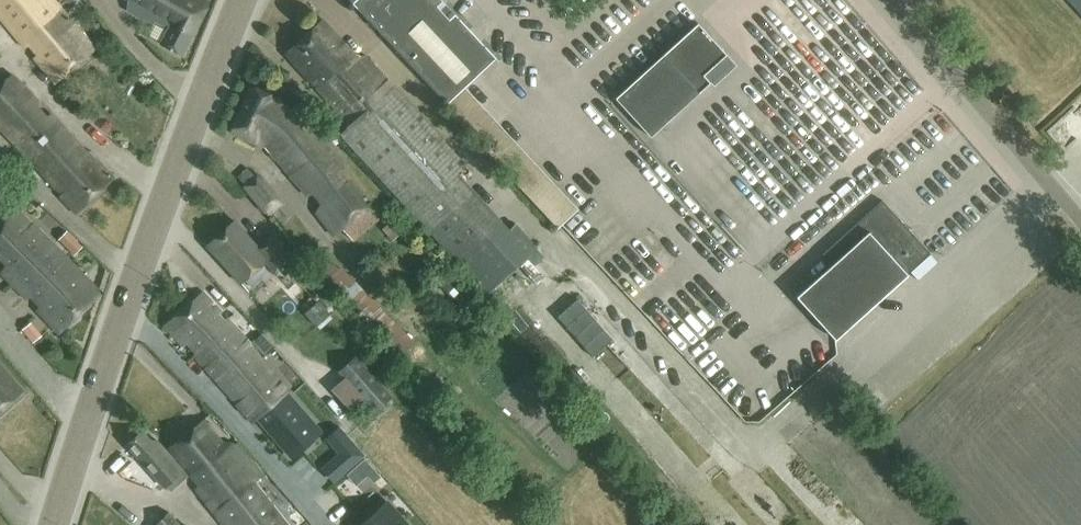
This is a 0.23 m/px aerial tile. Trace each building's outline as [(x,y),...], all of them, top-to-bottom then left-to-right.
[(53,0),(0,0),(0,17),(24,47),(29,44),(37,54),(34,58),(54,82),(94,48),(53,0)] [(206,0),(128,0),(129,1),(129,9),(154,23),(156,20),(168,27),(160,42),(182,55),(208,1),(206,0)] [(468,90),(500,60),(444,0),(350,0),(449,107),(468,90)] [(1080,10),(1080,0),(1071,0),(1080,10)] [(323,21),(287,54),(350,123),(339,133),(487,294),(539,247),(517,223),(510,230),(458,173),(466,166),(365,56),(353,54),(323,21)] [(698,23),(616,97),(651,136),(712,81),(704,73),(725,54),(698,23)] [(815,145),(910,71),(894,51),(892,53),(882,41),(859,60),(871,76),(848,93),(838,81),(832,85),(846,103),(828,116),(806,134),(815,145)] [(51,113),(45,113),(38,105),(39,100),(14,73),(0,84),(0,125),(37,167),(59,191),(59,195),(77,213),(114,178),(96,159),(95,160),(51,113)] [(290,108),(278,99),(256,86),(231,130),(262,147),(265,145),(271,150),(270,153),(307,195),(313,192),(322,203),(316,212),(334,234),(342,229),(354,242),(378,221),(367,209),(369,207),(368,206),(338,169),(343,167),(295,105),(290,108)] [(256,180),(243,189),(260,214),(273,205),(256,180)] [(835,339),(907,274),(931,253),(883,200),(822,255),(831,265),(797,296),(835,339)] [(29,215),(51,235),(59,226),(37,206),(29,215)] [(0,219),(0,256),(7,264),(2,271),(27,298),(32,295),(40,305),(38,308),(59,332),(101,293),(53,244),(12,208),(0,219)] [(394,218),(381,228),(392,240),(404,230),(394,218)] [(258,246),(235,221),(207,246),(241,282),(264,261),(275,272),(292,256),(272,234),(258,246)] [(75,239),(67,231),(60,238),(67,246),(75,239)] [(399,237),(387,246),(397,260),(409,250),(399,237)] [(75,254),(82,247),(75,239),(67,246),(75,254)] [(269,276),(246,293),(255,306),(278,288),(269,276)] [(203,291),(165,324),(184,345),(188,342),(195,351),(194,354),(252,420),(256,417),(292,458),(322,431),(286,390),(255,349),(226,317),(224,319),(219,314),(221,312),(203,291)] [(578,299),(558,316),(593,356),(613,338),(578,299)] [(317,327),(331,313),(319,300),(304,313),(317,327)] [(356,354),(338,371),(374,413),(393,396),(356,354)] [(0,368),(0,410),(21,391),(0,368)] [(213,510),(254,478),(255,472),(232,444),(222,443),(203,420),(169,447),(199,484),(196,488),(213,510)] [(152,441),(142,430),(126,445),(165,488),(166,486),(171,491),(188,476),(155,439),(152,441)] [(345,469),(361,454),(348,439),(347,441),(332,454),(345,469)] [(381,477),(375,470),(368,476),(374,483),(381,477)] [(254,478),(213,510),(225,524),(288,524),(254,478)] [(377,497),(345,524),(402,524),(377,497)] [(154,524),(182,524),(169,511),(165,515),(154,524)]
